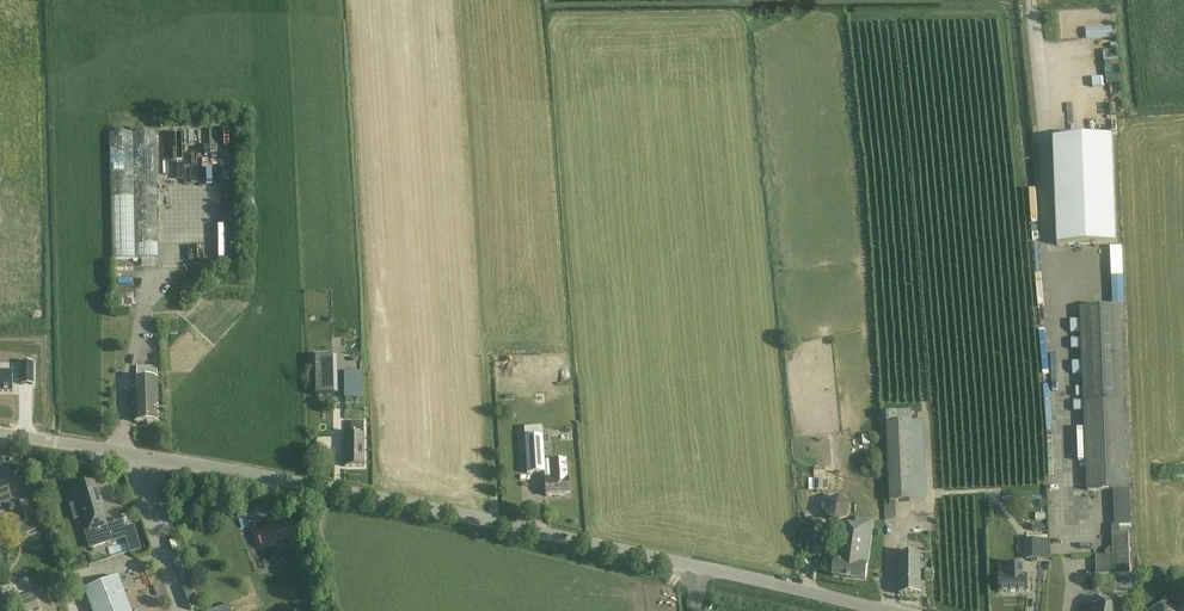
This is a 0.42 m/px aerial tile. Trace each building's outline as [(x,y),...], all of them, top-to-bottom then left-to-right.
[(1088,27),(1088,38),(1115,37),(1114,26),(1088,27)] [(1120,63),(1119,49),(1105,50),(1105,64),(1120,63)] [(228,148),(228,132),(212,132),(212,148),(228,148)] [(112,260),(158,259),(156,133),(109,134),(112,260)] [(1053,137),(1057,245),(1117,242),(1113,135),(1053,137)] [(1040,221),(1039,189),(1031,189),(1032,221),(1040,221)] [(1081,307),(1084,401),(1124,401),(1120,306),(1081,307)] [(316,396),(333,396),(332,358),(315,358),(316,396)] [(33,363),(21,363),(21,385),(33,385),(33,363)] [(136,367),(136,379),(137,390),(132,390),(133,406),(134,406),(135,423),(156,423),(156,406),(158,406),(158,379),(157,366),(136,367)] [(0,371),(0,391),(13,391),(12,371),(0,371)] [(361,372),(344,372),(344,398),(361,398),(361,372)] [(1057,400),(1049,400),(1049,423),(1057,423),(1057,400)] [(1115,525),(1119,525),(1120,526),(1131,525),(1129,489),(1127,489),(1124,401),(1084,401),(1084,403),(1087,491),(1114,490),(1115,525)] [(351,423),(351,433),(343,434),(344,467),(364,467),(364,433),(364,422),(351,423)] [(886,423),(890,502),(890,506),(884,506),(884,521),(896,521),(896,502),(915,501),(912,422),(886,423)] [(543,436),(524,437),(526,474),(544,473),(544,477),(549,477),(548,462),(544,462),(543,436)] [(567,460),(548,462),(549,477),(544,477),(546,496),(570,495),(567,460)] [(816,479),(810,479),(811,489),(822,489),(822,480),(828,480),(827,467),(815,468),(816,479)] [(12,504),(11,500),(3,479),(0,481),(0,509),(12,504)] [(111,542),(107,527),(94,482),(75,488),(88,532),(86,532),(90,549),(111,542)] [(850,506),(840,497),(827,501),(825,515),(835,524),(848,519),(850,506)] [(32,520),(34,519),(27,501),(10,507),(21,536),(36,530),(32,520)] [(833,577),(866,581),(874,521),(857,518),(854,537),(838,535),(833,577)] [(261,523),(254,525),(262,547),(296,535),(291,521),(264,531),(261,523)] [(1112,525),(1112,548),(1109,548),(1105,552),(1105,556),(1096,556),(1096,575),(1130,574),(1129,532),(1120,533),(1120,526),(1119,525),(1115,525),(1112,525)] [(1039,559),(1039,540),(1039,536),(1026,536),(1027,559),(1039,559)] [(921,553),(899,554),(899,595),(921,594),(921,553)] [(1028,591),(1027,576),(1023,576),(1023,565),(1008,565),(1009,576),(999,576),(1000,592),(1028,591)] [(35,576),(13,585),(17,594),(39,585),(35,576)] [(118,576),(84,590),(92,610),(131,610),(118,576)] [(24,598),(27,610),(39,608),(36,595),(24,598)] [(1124,600),(1110,597),(1108,607),(1093,604),(1092,610),(1122,610),(1124,600)]
